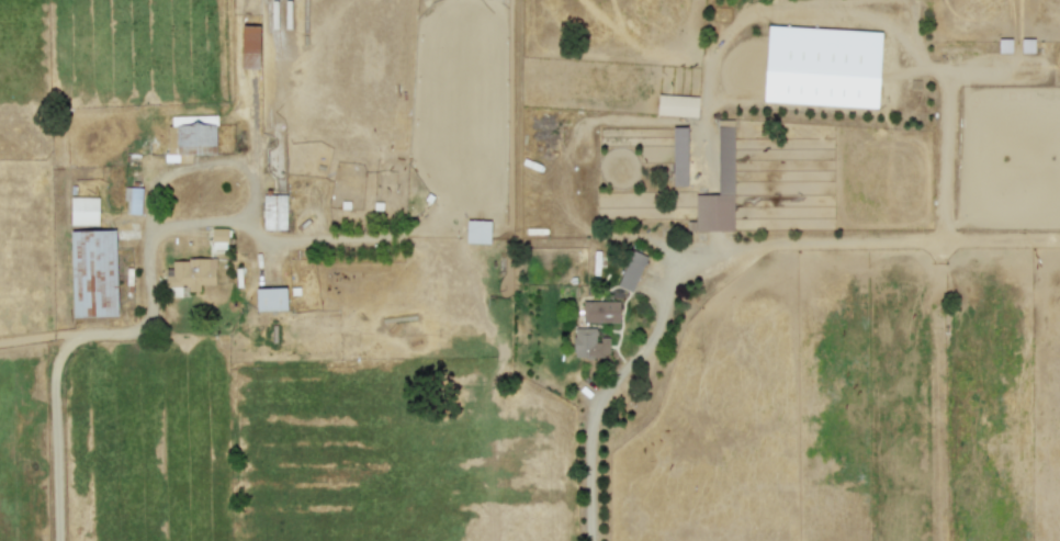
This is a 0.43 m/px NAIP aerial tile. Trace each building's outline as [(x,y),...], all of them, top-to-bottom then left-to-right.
[(259,25),(242,25),(241,66),(259,66),(259,25)] [(697,116),(697,95),(658,94),(657,114),(697,116)] [(176,154),(216,153),(215,115),(171,115),(171,125),(166,125),(167,147),(175,147),(176,154)] [(732,230),(733,124),(718,124),(718,194),(695,194),(695,221),(687,221),(687,230),(732,230)] [(686,126),(672,126),(672,185),(687,185),(686,126)] [(142,186),(125,186),(124,212),(140,213),(142,186)] [(286,194),(263,194),(263,229),(286,229),(286,194)] [(98,196),(71,196),(71,224),(98,224),(98,196)] [(490,220),(466,219),(465,242),(489,242),(490,220)] [(227,227),(212,227),(211,248),(227,248),(227,227)] [(69,230),(71,316),(117,315),(115,229),(69,230)] [(632,291),(647,255),(632,249),(617,285),(632,291)] [(215,259),(172,258),(172,268),(165,268),(165,285),(188,286),(188,290),(199,290),(199,283),(215,284),(215,259)] [(286,286),(256,287),(256,310),(286,309),(286,286)] [(619,301),(583,300),(583,321),(619,322),(619,301)] [(609,337),(596,337),(596,327),(574,327),(573,356),(608,357),(609,337)]
